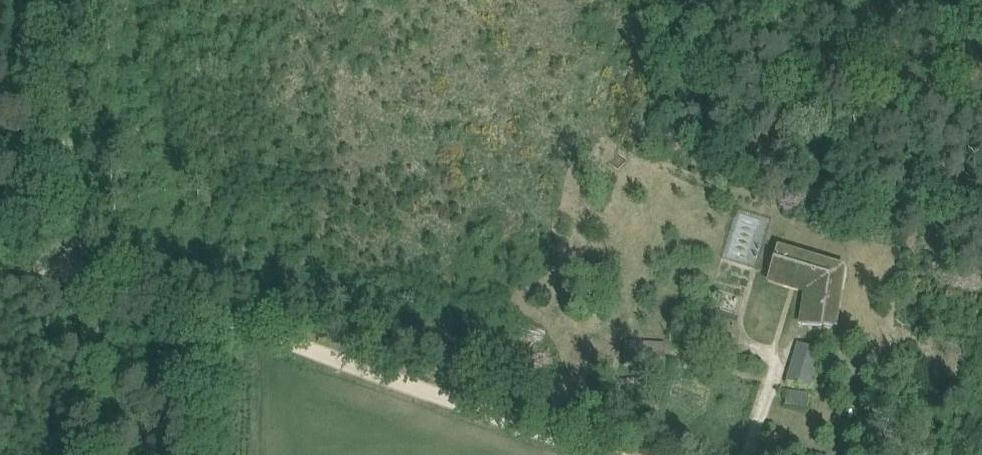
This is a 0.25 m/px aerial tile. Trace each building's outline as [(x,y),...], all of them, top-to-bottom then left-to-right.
[(777,206),(778,203),(780,196),(762,191),(760,197),(759,200),(777,206)] [(740,211),(726,255),(757,264),(770,220),(740,211)] [(818,324),(831,326),(840,266),(773,246),(768,262),(766,268),(771,270),(772,270),(808,281),(807,289),(803,289),(798,324),(818,327),(818,324)] [(665,344),(619,342),(618,367),(664,369),(665,344)] [(810,388),(821,350),(800,343),(788,382),(810,388)] [(787,391),(786,405),(807,407),(809,394),(787,391)]
